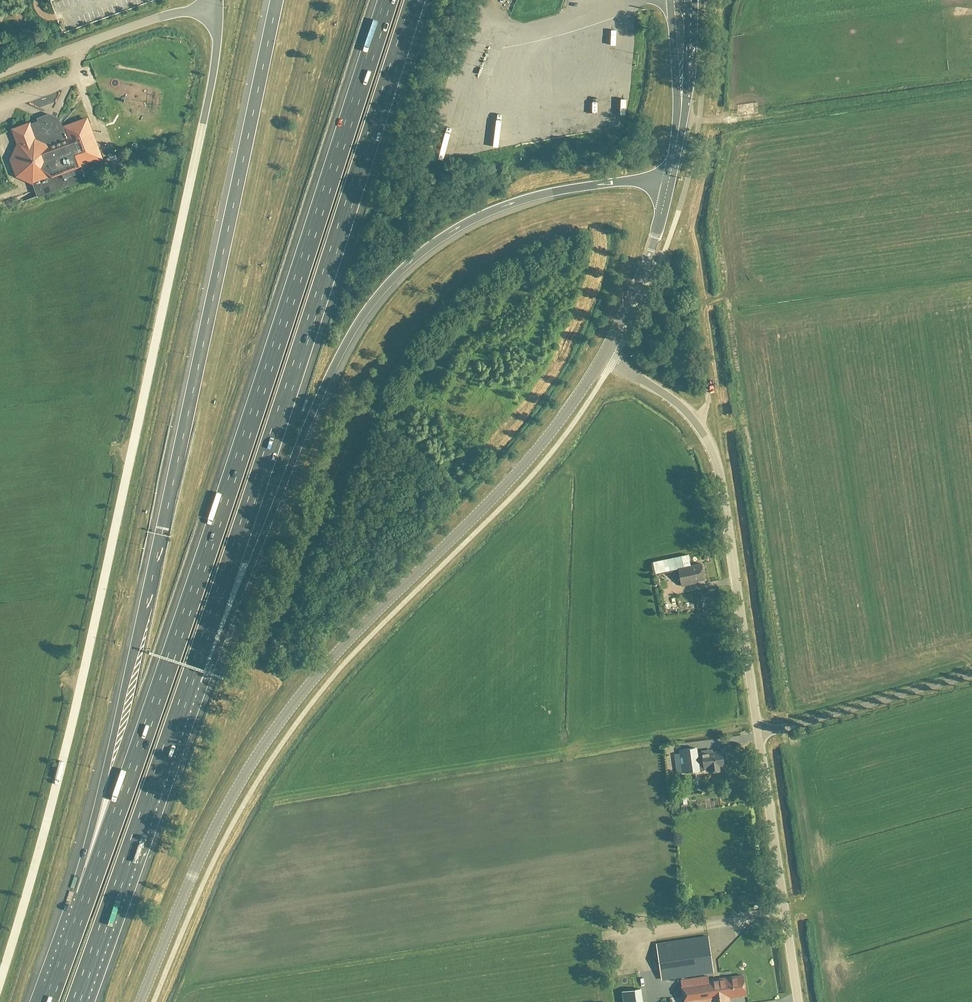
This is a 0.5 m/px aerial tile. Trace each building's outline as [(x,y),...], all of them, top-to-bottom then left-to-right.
[(51,3),(62,32),(151,0),(60,0),(51,3)] [(18,145),(11,161),(17,177),(32,183),(37,197),(99,174),(96,165),(99,163),(99,161),(95,163),(94,161),(100,158),(86,120),(64,128),(65,130),(62,131),(58,120),(48,116),(38,119),(39,122),(29,125),(29,124),(13,130),(13,131),(18,145)] [(742,385),(749,377),(746,374),(738,382),(742,385)] [(690,566),(687,555),(652,561),(654,573),(678,569),(681,586),(696,583),(695,581),(704,579),(701,564),(690,566)] [(699,591),(698,608),(714,608),(715,591),(699,591)] [(725,765),(723,750),(712,752),(711,750),(705,750),(705,752),(696,753),(695,748),(679,750),(679,753),(673,754),(676,774),(682,773),(709,769),(710,774),(720,772),(719,766),(725,765)] [(687,804),(685,791),(677,793),(679,805),(687,804)] [(713,973),(708,937),(656,944),(661,980),(713,973)] [(620,940),(613,945),(619,952),(625,947),(620,940)] [(743,976),(708,981),(708,976),(681,980),(684,1001),(729,1001),(729,997),(745,995),(743,976)] [(667,993),(660,994),(661,1001),(662,1001),(668,1001),(667,993)]
